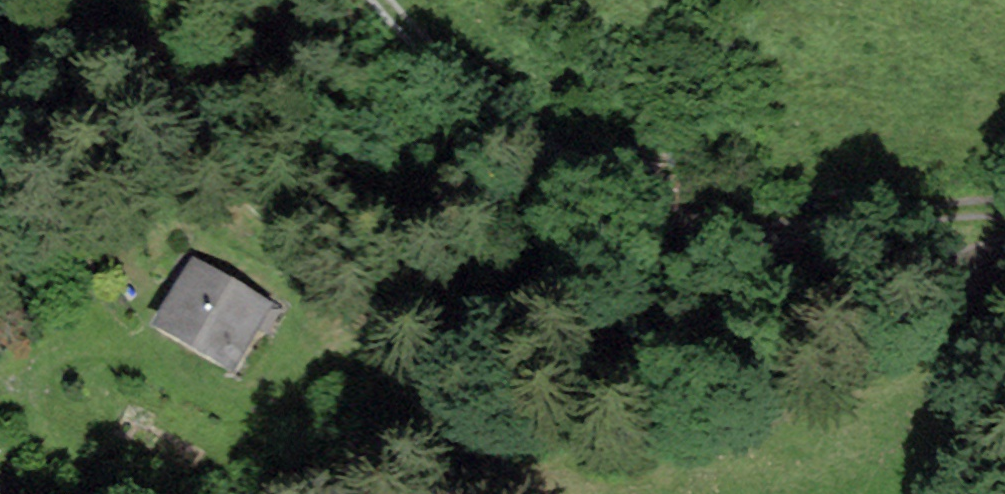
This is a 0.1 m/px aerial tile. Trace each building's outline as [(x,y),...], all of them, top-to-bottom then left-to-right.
[(279,311),(199,256),(154,321),(234,376),(279,311)]
